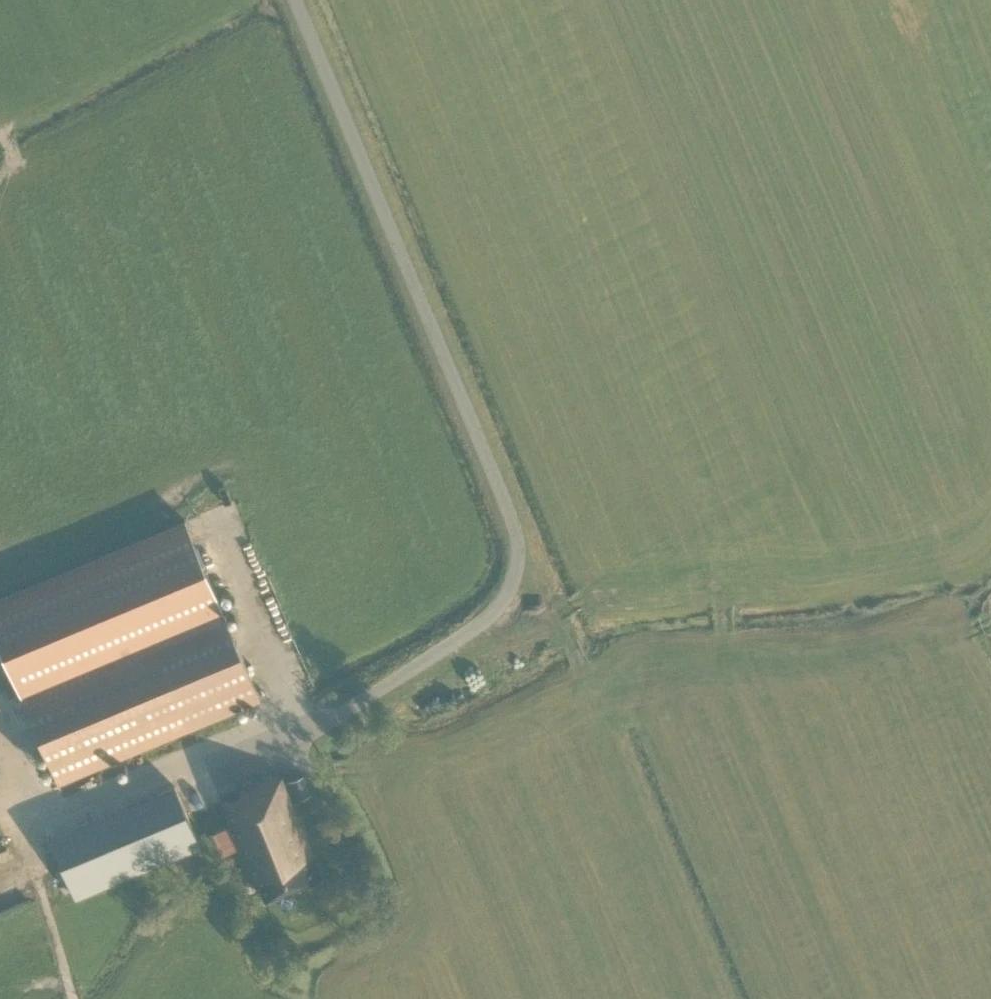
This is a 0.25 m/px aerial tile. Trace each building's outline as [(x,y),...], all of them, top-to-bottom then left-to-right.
[(15,691),(61,789),(258,698),(213,600),(15,691)] [(289,781),(297,799),(311,794),(303,775),(289,781)] [(257,875),(267,899),(324,875),(283,776),(244,792),(246,795),(225,804),(255,876),(257,875)] [(199,843),(175,786),(51,837),(75,895),(199,843)]
